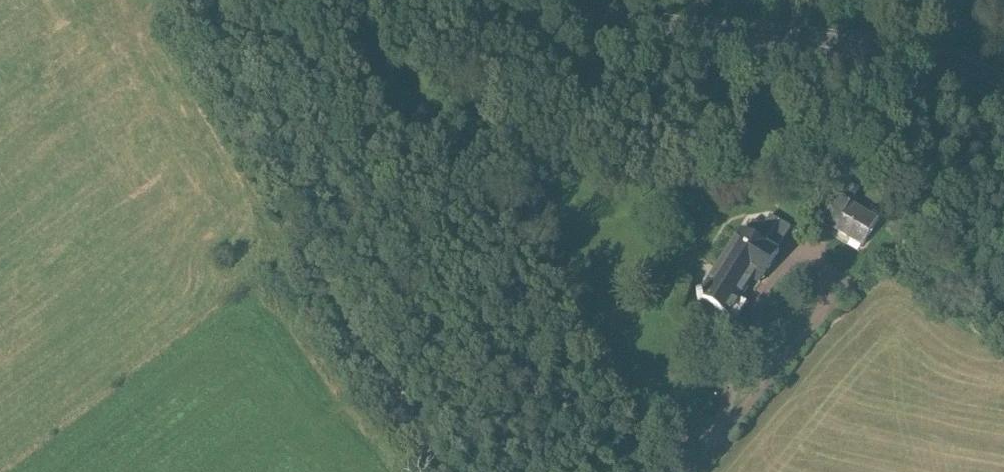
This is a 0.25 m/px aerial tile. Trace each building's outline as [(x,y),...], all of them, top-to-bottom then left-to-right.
[(833,227),(849,201),(838,195),(822,220),(833,227)] [(878,219),(849,201),(833,227),(863,244),(878,219)] [(753,219),(746,231),(776,250),(790,226),(770,213),(763,225),(753,219)] [(746,231),(742,229),(700,297),(737,320),(779,252),(776,250),(746,231)]
